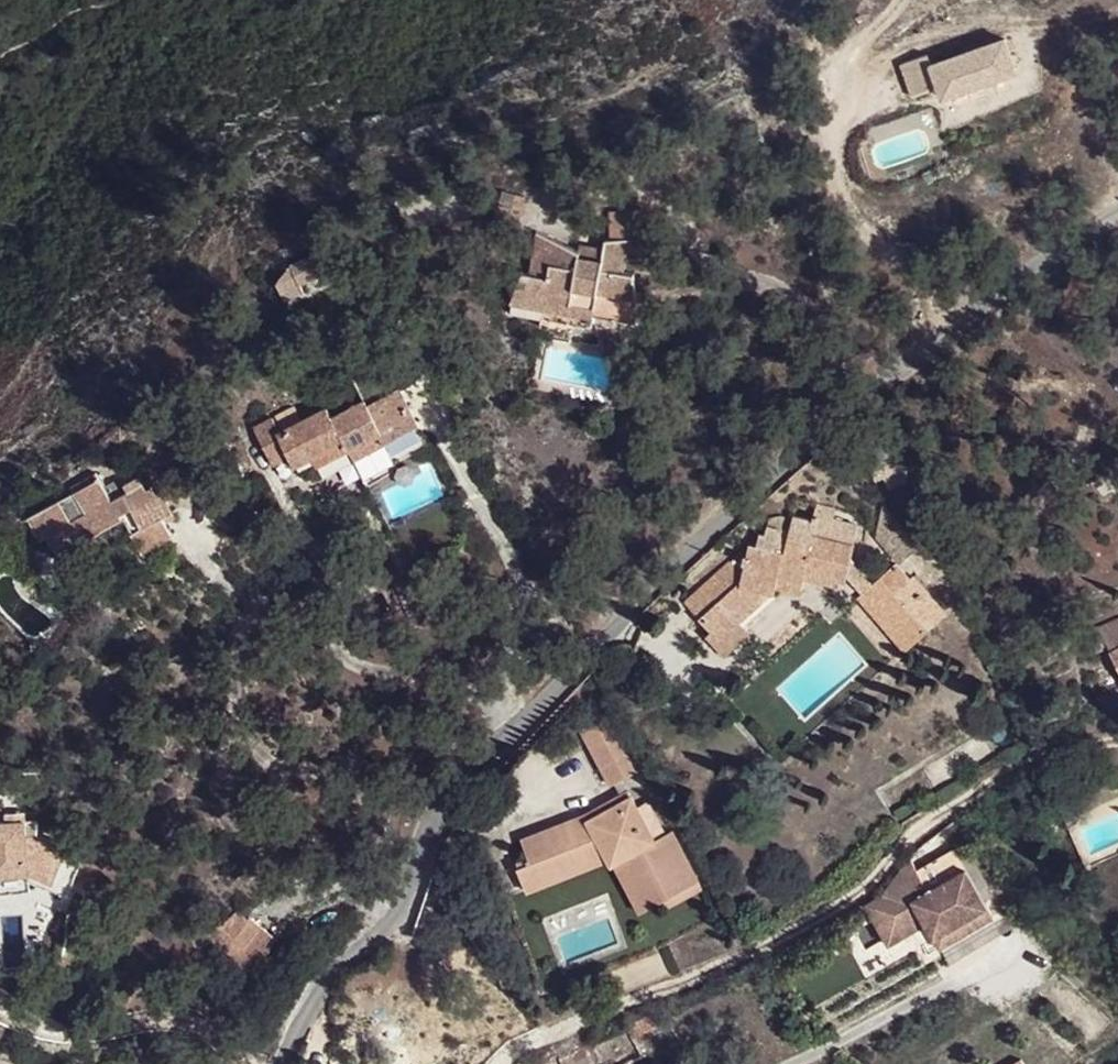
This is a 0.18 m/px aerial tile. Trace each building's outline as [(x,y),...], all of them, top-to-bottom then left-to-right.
[(922,47),(897,57),(909,90),(935,80),(938,90),(1014,66),(1001,32),(926,56),(922,47)] [(499,203),(510,206),(513,193),(502,190),(499,203)] [(513,193),(510,206),(520,208),(523,195),(513,193)] [(609,207),(610,235),(633,233),(642,232),(642,206),(609,207)] [(633,233),(610,235),(606,235),(602,254),(581,255),(580,249),(538,227),(528,266),(522,265),(506,306),(593,320),(595,311),(596,304),(637,307),(634,270),(623,266),(623,253),(629,253),(633,233)] [(307,258),(312,275),(333,269),(328,251),(307,258)] [(294,281),(312,275),(307,258),(288,263),(294,281)] [(638,315),(637,307),(596,304),(595,311),(638,315)] [(332,413),(342,433),(347,444),(380,426),(386,436),(416,418),(399,384),(369,398),(366,394),(332,413)] [(310,451),(342,433),(332,413),(325,401),(278,425),(272,413),(252,423),(272,460),(293,450),(298,458),(310,451)] [(353,454),(386,436),(380,426),(347,444),(353,454)] [(347,444),(342,433),(310,451),(316,461),(347,444)] [(172,506),(161,486),(156,489),(151,480),(144,483),(141,478),(111,494),(100,474),(28,513),(41,534),(50,530),(58,548),(78,536),(80,541),(91,535),(89,532),(121,514),(141,547),(173,532),(162,512),(172,506)] [(875,533),(902,560),(913,550),(909,542),(886,504),(875,533)] [(734,579),(697,613),(709,628),(705,635),(713,645),(742,623),(740,618),(770,591),(775,593),(776,585),(778,571),(804,578),(807,567),(835,573),(846,578),(849,559),(857,523),(835,517),(833,524),(827,521),(827,510),(819,509),(816,516),(793,512),(789,519),(779,515),(766,526),(764,535),(757,534),(754,542),(747,542),(743,554),(738,582),(734,579)] [(913,550),(933,526),(929,518),(909,542),(913,550)] [(685,601),(697,613),(734,579),(738,582),(743,554),(738,551),(685,601)] [(872,583),(849,559),(846,578),(861,595),(872,583)] [(878,579),(925,629),(948,609),(913,572),(909,574),(897,561),(878,579)] [(833,588),(835,573),(807,567),(804,578),(803,582),(833,588)] [(803,582),(804,578),(778,571),(776,585),(802,592),(803,582)] [(857,600),(902,651),(904,649),(925,629),(878,579),(872,583),(861,595),(857,600)] [(1087,629),(1094,651),(1109,647),(1117,666),(1117,616),(1087,629)] [(752,634),(742,623),(713,645),(724,656),(752,634)] [(637,762),(606,709),(584,722),(613,775),(637,762)] [(585,810),(557,832),(561,840),(586,828),(585,825),(624,796),(617,787),(585,810)] [(631,876),(650,908),(662,901),(698,881),(674,832),(649,843),(624,796),(585,825),(586,828),(561,840),(557,832),(554,828),(519,848),(528,866),(547,858),(558,875),(602,851),(606,857),(610,863),(625,856),(635,874),(631,876)] [(18,816),(16,806),(0,808),(0,819),(18,816)] [(24,879),(52,882),(53,875),(71,878),(81,840),(32,829),(30,815),(18,816),(0,819),(0,882),(24,879)] [(531,900),(606,857),(602,851),(558,875),(547,858),(528,866),(514,873),(531,900)] [(638,915),(650,908),(631,876),(635,874),(625,856),(610,863),(638,915)] [(929,886),(913,896),(935,935),(966,915),(972,926),(996,911),(968,865),(946,876),(942,870),(923,878),(929,886)] [(71,878),(53,875),(52,882),(71,884),(71,878)] [(0,882),(0,894),(26,890),(24,879),(0,882)] [(702,888),(698,881),(662,901),(667,907),(702,888)] [(249,912),(222,946),(250,969),(277,936),(249,912)] [(663,1002),(627,1020),(634,1036),(672,1018),(663,1002)] [(558,1052),(564,1063),(582,1063),(599,1055),(589,1037),(558,1052)] [(669,1063),(697,1063),(692,1053),(669,1063)]
